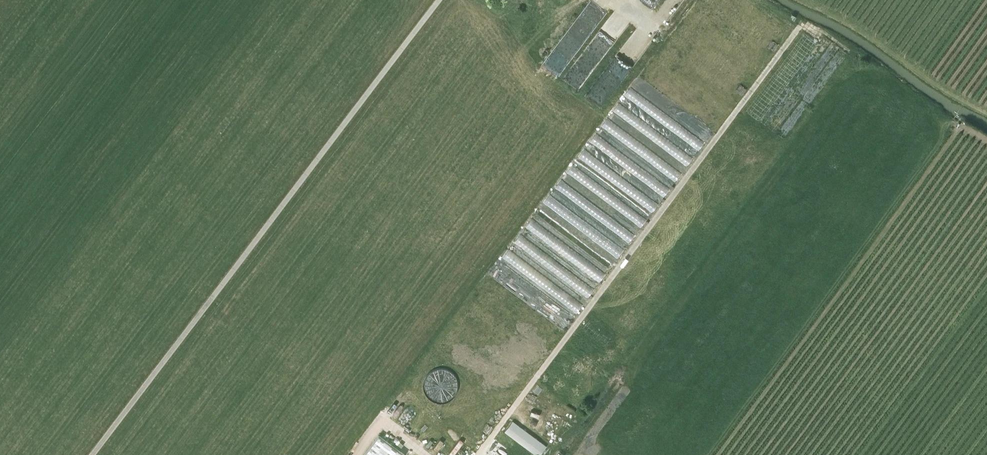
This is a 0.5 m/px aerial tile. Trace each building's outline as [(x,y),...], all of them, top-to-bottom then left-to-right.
[(815,98),(847,51),(823,35),(790,84),(797,89),(802,80),(810,86),(812,83),(816,85),(810,94),(815,98)] [(671,187),(683,170),(633,137),(649,113),(659,119),(658,121),(699,149),(706,139),(630,88),(625,95),(637,103),(630,113),(618,105),(602,129),(621,142),(620,143),(632,151),(663,172),(658,178),(671,187)] [(778,132),(784,137),(807,107),(800,103),(778,132)] [(642,227),(671,187),(597,133),(590,142),(600,149),(595,155),(585,147),(566,172),(642,227)] [(561,179),(544,203),(602,244),(598,250),(615,262),(637,232),(561,179)] [(601,281),(607,272),(532,218),(525,227),(601,281)] [(502,258),(579,311),(584,302),(508,250),(502,258)] [(419,386),(366,454),(511,454),(419,386)] [(505,430),(538,454),(540,454),(547,445),(513,419),(505,430)]
